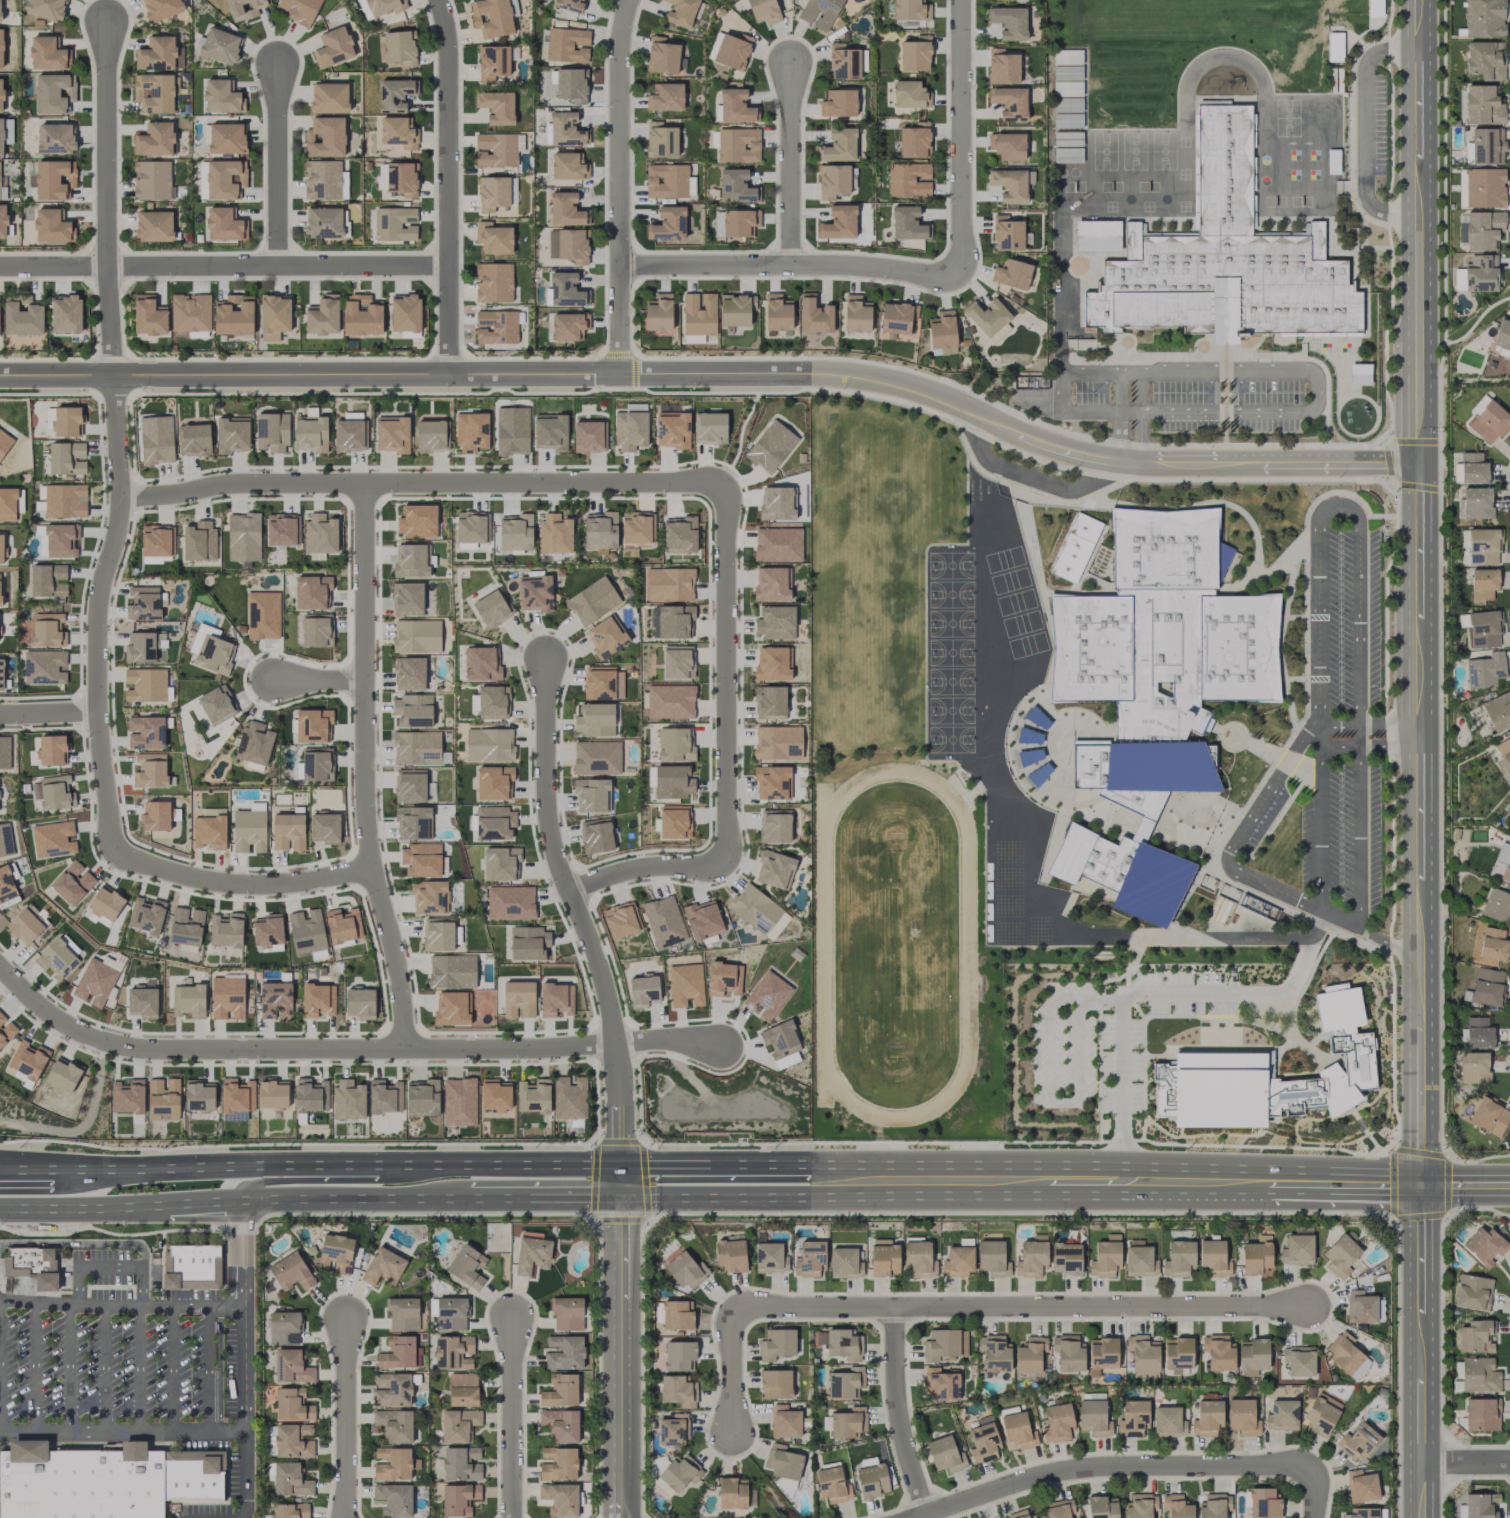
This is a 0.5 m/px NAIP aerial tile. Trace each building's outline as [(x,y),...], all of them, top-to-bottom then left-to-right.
[(67,0),(29,0),(25,12),(59,23),(67,0)] [(180,0),(142,0),(149,23),(184,11),(180,0)] [(266,0),(226,0),(232,23),(259,15),(257,9),(267,5),(266,0)] [(310,27),(321,0),(279,0),(274,12),(310,27)] [(404,0),(365,0),(372,18),(392,10),(394,14),(408,8),(404,0)] [(508,0),(478,0),(469,1),(473,28),(480,27),(481,39),(514,34),(508,0)] [(516,0),(509,0),(511,17),(518,16),(516,0)] [(583,0),(556,0),(554,7),(580,13),(583,0)] [(670,3),(665,22),(690,29),(698,0),(660,0),(670,3)] [(775,0),(746,0),(755,23),(766,19),(769,25),(782,20),(775,0)] [(843,0),(807,0),(798,18),(812,25),(811,25),(827,33),(843,0)] [(894,20),(930,19),(930,4),(919,4),(919,0),(893,0),(894,20)] [(1367,16),(1383,16),(1383,0),(1367,0),(1367,16)] [(1504,0),(1465,0),(1466,38),(1505,37),(1504,0)] [(1027,8),(987,7),(987,23),(1000,23),(1000,40),(1026,41),(1027,8)] [(242,37),(208,26),(199,55),(233,65),(242,37)] [(355,57),(345,26),(318,34),(323,48),(312,51),(315,61),(320,59),(322,67),(355,57)] [(590,30),(548,28),(546,60),(588,63),(588,49),(574,48),(574,45),(589,45),(590,30)] [(384,32),(385,62),(401,61),(401,66),(416,66),(414,31),(384,32)] [(712,61),(742,72),(752,41),(723,31),(712,61)] [(1343,33),(1328,32),(1327,61),(1343,62),(1343,33)] [(680,45),(665,43),(665,37),(650,35),(646,71),(677,74),(680,45)] [(930,71),(930,35),(915,35),(915,41),(900,41),(900,71),(930,71)] [(31,69),(65,69),(65,49),(55,49),(55,36),(31,36),(31,69)] [(135,69),(182,69),(182,57),(175,57),(176,36),(148,36),(147,49),(135,49),(135,69)] [(830,43),(829,79),(860,79),(860,49),(844,49),(845,43),(830,43)] [(1480,80),(1505,81),(1505,65),(1499,65),(1500,44),(1466,43),(1466,72),(1480,73),(1480,80)] [(509,46),(478,46),(479,82),(494,82),(494,76),(510,76),(509,46)] [(1019,84),(1020,54),(1004,53),(1004,48),(988,48),(988,83),(1019,84)] [(1082,49),(1053,49),(1053,96),(1082,96),(1082,49)] [(571,105),(587,104),(586,68),(556,69),(557,98),(571,98),(571,105)] [(174,113),(173,74),(133,75),(134,102),(140,102),(140,114),(174,113)] [(229,79),(205,78),(205,112),(243,112),(243,92),(229,92),(229,79)] [(920,81),(894,80),(893,107),(928,108),(929,87),(919,87),(920,81)] [(348,83),(311,83),(311,113),(348,113),(348,83)] [(683,83),(652,83),(652,94),(646,94),(646,110),(683,110),(683,83)] [(1505,123),(1505,105),(1498,105),(1498,95),(1494,95),(1494,85),(1466,85),(1466,124),(1505,123)] [(1026,87),(988,88),(988,103),(1000,103),(1001,121),(1026,121),(1026,87)] [(746,88),(720,89),(721,122),(756,121),(755,107),(744,107),(744,100),(747,100),(746,88)] [(856,116),(856,89),(826,89),(826,100),(819,100),(819,116),(856,116)] [(513,92),(475,92),(475,107),(488,107),(488,125),(514,125),(513,92)] [(1054,128),(1083,128),(1082,97),(1053,98),(1054,128)] [(1083,329),(1212,330),(1211,344),(1238,344),(1238,336),(1247,336),(1247,332),(1361,333),(1362,292),(1353,292),(1353,283),(1347,283),(1347,260),(1323,260),(1324,221),(1308,221),(1307,233),(1251,232),(1252,103),(1197,102),(1196,233),(1145,233),(1145,222),(1126,221),(1125,261),(1103,260),(1103,282),(1097,282),(1096,292),(1084,292),(1083,329)] [(549,112),(551,146),(586,145),(585,130),(574,131),(574,123),(577,123),(577,111),(549,112)] [(305,129),(304,156),(344,156),(345,118),(311,117),(311,129),(305,129)] [(407,117),(380,117),(381,150),(417,149),(416,128),(407,128),(407,117)] [(173,155),(173,122),(145,121),(145,134),(133,134),(133,155),(173,155)] [(678,127),(662,127),(662,122),(647,121),(647,157),(677,157),(678,127)] [(900,127),(899,157),(929,158),(929,122),(914,122),(914,128),(900,127)] [(38,123),(37,154),(73,155),(74,124),(38,123)] [(245,124),(210,123),(209,153),(244,154),(245,124)] [(856,128),(829,127),(829,138),(832,139),(831,146),(819,146),(819,161),(855,161),(856,128)] [(759,162),(760,129),(718,128),(717,161),(759,162)] [(1503,164),(1504,129),(1472,128),(1471,164),(1503,164)] [(524,134),(475,133),(475,148),(491,148),(491,152),(475,152),(475,166),(517,167),(517,151),(523,151),(524,134)] [(987,149),(997,149),(996,160),(1024,161),(1025,134),(988,133),(987,149)] [(1082,162),(1082,148),(1053,147),(1053,162),(1082,162)] [(552,179),(584,180),(585,153),(552,152),(552,179)] [(69,199),(69,189),(75,188),(75,160),(36,161),(37,200),(69,199)] [(134,161),(134,179),(134,200),(172,199),(171,160),(134,161)] [(237,200),(237,188),(246,188),(246,161),(207,160),(207,199),(237,200)] [(305,199),(341,199),(341,160),(303,161),(303,176),(305,176),(305,199)] [(415,199),(416,163),(379,162),(378,191),(402,191),(402,198),(415,199)] [(931,164),(889,163),(889,196),(931,197),(931,182),(915,181),(915,178),(931,178),(931,164)] [(688,165),(646,165),(647,197),(695,197),(695,177),(688,177),(688,165)] [(849,165),(819,165),(819,201),(835,200),(835,195),(850,195),(849,165)] [(1505,168),(1465,169),(1466,207),(1505,207),(1505,168)] [(747,169),(722,169),(721,202),(756,202),(756,187),(745,187),(745,180),(747,180),(747,169)] [(1033,183),(1033,170),(987,171),(988,185),(1001,185),(1001,203),(1027,203),(1027,183),(1033,183)] [(510,177),(478,177),(479,213),(496,213),(496,206),(510,206),(510,177)] [(577,192),(550,192),(551,225),(585,225),(585,210),(574,210),(574,203),(577,203),(577,192)] [(856,205),(830,205),(830,223),(817,223),(817,238),(855,239),(856,205)] [(684,239),(685,206),(659,206),(659,224),(647,223),(647,239),(684,239)] [(919,206),(892,206),(892,239),(927,239),(927,224),(916,224),(916,217),(919,217),(919,206)] [(207,240),(243,240),(243,220),(232,220),(232,207),(207,207),(207,240)] [(342,207),(305,208),(306,237),(343,237),(342,207)] [(375,240),(416,241),(417,227),(401,226),(401,222),(416,223),(417,208),(375,207),(375,240)] [(59,208),(35,209),(36,242),(71,241),(71,221),(60,221),(59,208)] [(749,236),(749,226),(760,226),(760,210),(715,210),(715,236),(749,236)] [(173,212),(136,211),(135,241),(172,241),(173,212)] [(1505,212),(1466,212),(1466,229),(1459,229),(1459,238),(1466,238),(1466,250),(1495,251),(1496,232),(1505,232),(1505,212)] [(1024,221),(1007,221),(1007,215),(993,214),(993,250),(1023,251),(1024,221)] [(491,227),(492,222),(476,221),(475,243),(482,243),(482,254),(512,254),(512,227),(491,227)] [(1120,251),(1120,221),(1075,221),(1076,251),(1120,251)] [(549,259),(573,259),(573,265),(587,264),(586,230),(548,230),(549,259)] [(1470,255),(1471,264),(1464,264),(1465,291),(1497,290),(1496,254),(1470,255)] [(990,281),(1026,290),(1033,265),(1003,257),(1000,267),(994,266),(990,281)] [(511,263),(475,264),(476,281),(475,281),(476,303),(513,302),(511,263)] [(576,272),(550,273),(550,288),(545,289),(545,306),(585,306),(585,291),(576,291),(576,272)] [(671,331),(672,293),(656,293),(656,300),(645,300),(645,330),(671,331)] [(683,335),(716,335),(716,293),(701,293),(702,309),(698,309),(698,293),(683,293),(683,335)] [(792,330),(792,300),(782,300),(782,293),(765,293),(766,330),(792,330)] [(800,293),(800,332),(833,332),(832,305),(815,306),(815,293),(800,293)] [(167,308),(154,308),(154,294),(134,294),(135,334),(168,334),(167,308)] [(210,294),(171,295),(172,332),(211,331),(210,294)] [(344,335),(383,334),(382,301),(371,301),(371,294),(343,294),(344,335)] [(420,295),(391,294),(390,331),(420,331),(420,295)] [(870,333),(871,302),(861,302),(862,294),(845,294),(844,332),(870,333)] [(51,333),(81,333),(81,295),(51,296),(51,333)] [(253,295),(226,295),(226,301),(215,301),(214,334),(253,335),(253,295)] [(290,332),(290,295),(260,295),(261,341),(279,341),(279,332),(290,332)] [(338,333),(338,295),(318,295),(318,306),(305,306),(306,334),(338,333)] [(720,326),(750,326),(750,310),(756,310),(756,295),(720,295),(720,326)] [(1013,317),(994,298),(982,310),(972,300),(962,310),(993,344),(1011,328),(1006,323),(1013,317)] [(43,335),(43,301),(27,301),(27,310),(18,310),(18,301),(4,301),(4,335),(43,335)] [(880,332),(909,334),(911,317),(917,317),(918,305),(882,302),(880,332)] [(928,319),(930,348),(941,347),(941,355),(957,353),(953,309),(938,311),(938,318),(928,319)] [(517,310),(475,311),(476,327),(490,326),(490,329),(475,329),(476,344),(517,343),(517,310)] [(553,313),(553,341),(577,340),(577,329),(589,329),(589,313),(553,313)] [(1502,315),(1490,351),(1509,358),(1509,317),(1502,315)] [(1370,385),(1370,364),(1350,364),(1351,385),(1370,385)] [(1509,424),(1509,416),(1484,394),(1471,410),(1476,414),(1466,426),(1491,446),(1509,424)] [(54,407),(80,407),(80,414),(84,414),(84,422),(78,423),(78,436),(55,436),(54,407)] [(528,455),(529,408),(497,407),(496,454),(528,455)] [(327,452),(327,416),(317,416),(317,408),(307,408),(307,415),(295,415),(295,451),(327,452)] [(647,411),(615,412),(616,452),(635,452),(635,447),(648,447),(647,411)] [(690,448),(690,412),(657,412),(657,448),(690,448)] [(288,454),(288,414),(256,413),(256,448),(268,448),(268,453),(288,454)] [(460,454),(476,453),(476,448),(489,448),(488,413),(455,413),(456,446),(460,446),(460,454)] [(726,444),(727,413),(694,413),(694,444),(726,444)] [(567,415),(535,414),(534,449),(567,450),(567,415)] [(140,417),(141,464),(174,463),(172,416),(140,417)] [(217,453),(250,452),(249,417),(216,417),(217,453)] [(409,417),(376,417),(376,452),(409,452),(409,417)] [(769,475),(799,439),(773,418),(744,455),(769,475)] [(335,451),(364,451),(363,419),(334,420),(335,451)] [(448,451),(447,420),(416,421),(417,452),(448,451)] [(573,452),(606,452),(606,439),(602,439),(602,421),(574,421),(573,452)] [(211,455),(210,424),(178,425),(179,456),(211,455)] [(0,429),(0,460),(14,439),(0,429)] [(85,442),(49,443),(50,475),(86,474),(86,461),(75,462),(75,457),(85,457),(85,442)] [(1461,483),(1488,483),(1488,462),(1482,462),(1482,452),(1461,452),(1461,483)] [(86,517),(86,484),(45,485),(45,517),(86,517)] [(794,519),(793,487),(760,488),(761,520),(794,519)] [(1492,518),(1491,487),(1463,488),(1463,519),(1492,518)] [(17,521),(16,488),(0,488),(0,521),(17,521)] [(401,505),(436,505),(436,537),(405,538),(405,533),(396,533),(396,518),(403,518),(403,515),(401,515),(401,505)] [(1279,701),(1278,595),(1217,595),(1216,509),(1113,510),(1114,595),(1051,596),(1052,702),(1116,701),(1117,741),(1073,741),(1073,785),(1142,813),(1134,834),(1116,842),(1068,823),(1047,874),(1069,883),(1081,877),(1115,891),(1109,907),(1167,930),(1194,863),(1145,844),(1166,791),(1216,791),(1216,742),(1183,743),(1188,730),(1201,735),(1208,718),(1200,702),(1279,701)] [(1076,584),(1102,523),(1075,511),(1049,572),(1076,584)] [(227,514),(244,515),(244,512),(259,512),(260,561),(228,561),(227,514)] [(486,543),(485,512),(456,513),(457,549),(476,549),(476,543),(486,543)] [(539,553),(572,553),(572,518),(560,518),(560,512),(544,513),(544,521),(539,521),(539,553)] [(309,513),(324,513),(324,518),(336,517),(337,552),(304,552),(304,522),(309,520),(309,513)] [(617,513),(585,513),(584,548),(617,548),(617,513)] [(266,514),(299,515),(299,544),(267,545),(266,514)] [(532,515),(499,515),(500,550),(532,550),(532,515)] [(696,517),(663,517),(664,553),(696,552),(696,517)] [(183,526),(193,526),(192,528),(195,529),(196,520),(211,520),(211,527),(215,527),(216,560),(184,560),(183,526)] [(75,557),(75,539),(80,539),(80,524),(42,524),(41,557),(75,557)] [(141,525),(174,526),(173,555),(141,556),(141,525)] [(801,528),(755,529),(755,562),(802,561),(801,528)] [(1498,529),(1469,529),(1469,564),(1498,564),(1498,529)] [(396,545),(425,544),(426,566),(429,565),(429,576),(393,577),(393,563),(395,563),(396,545)] [(31,597),(67,596),(67,564),(31,565),(31,597)] [(644,601),(693,603),(694,569),(645,567),(644,601)] [(787,567),(755,568),(756,601),(788,601),(787,567)] [(1471,599),(1492,599),(1492,590),(1498,590),(1498,569),(1471,569),(1471,599)] [(295,575),(332,576),(332,590),(325,590),(325,607),(295,608),(295,575)] [(519,611),(552,610),(551,575),(518,576),(519,611)] [(582,628),(621,602),(603,575),(564,600),(582,628)] [(392,583),(422,583),(423,614),(394,615),(394,609),(391,609),(392,583)] [(159,586),(130,587),(130,605),(126,605),(126,621),(160,620),(159,586)] [(485,629),(511,617),(498,590),(472,601),(485,629)] [(246,592),(279,592),(279,638),(262,637),(262,639),(247,640),(246,592)] [(695,621),(694,605),(652,606),(653,639),(689,638),(688,621),(695,621)] [(795,606),(760,606),(760,618),(755,618),(754,634),(763,634),(763,639),(794,639),(795,606)] [(1499,647),(1498,611),(1468,612),(1470,648),(1499,647)] [(61,614),(33,613),(33,646),(61,646),(61,614)] [(302,614),(331,614),(332,645),(302,647),(302,614)] [(583,632),(600,660),(630,641),(624,630),(620,633),(610,616),(583,632)] [(394,620),(439,619),(440,652),(392,652),(391,638),(394,637),(394,620)] [(199,622),(220,630),(217,637),(235,644),(230,661),(231,663),(227,676),(220,674),(218,679),(214,678),(215,672),(193,663),(196,655),(188,651),(199,622)] [(155,663),(156,633),(127,632),(126,662),(155,663)] [(464,680),(501,680),(502,666),(495,666),(495,647),(465,647),(464,680)] [(663,679),(693,678),(693,647),(662,647),(663,679)] [(756,680),(791,681),(791,669),(787,669),(788,648),(756,647),(756,680)] [(24,684),(66,684),(66,671),(58,671),(58,666),(66,666),(66,651),(25,650),(24,684)] [(1468,689),(1496,687),(1495,678),(1506,677),(1504,650),(1489,652),(1489,658),(1465,660),(1468,689)] [(394,657),(424,657),(424,689),(396,689),(396,684),(394,684),(394,671),(394,657)] [(623,672),(615,672),(615,666),(584,666),(584,699),(623,699),(623,672)] [(124,669),(125,686),(125,701),(166,701),(166,669),(124,669)] [(223,683),(238,711),(211,726),(196,698),(223,683)] [(510,718),(508,685),(478,687),(479,719),(510,718)] [(695,718),(694,685),(647,686),(648,718),(695,718)] [(786,686),(754,687),(755,719),(786,719),(786,686)] [(1509,724),(1509,696),(1508,691),(1481,703),(1493,732),(1509,724)] [(392,714),(399,714),(399,717),(396,717),(397,725),(432,726),(432,694),(400,694),(400,698),(392,699),(392,714)] [(614,704),(580,704),(580,716),(574,716),(574,732),(582,732),(582,737),(614,736),(614,704)] [(296,709),(332,709),(333,723),(327,724),(326,741),(296,742),(296,732),(296,709)] [(128,749),(164,748),(164,716),(127,717),(127,732),(128,732),(128,749)] [(243,726),(247,727),(249,720),(264,723),(262,729),(265,731),(265,729),(274,732),(266,765),(234,758),(243,726)] [(755,759),(802,759),(801,726),(755,727),(755,759)] [(466,728),(466,761),(513,762),(513,729),(466,728)] [(689,728),(658,728),(659,761),(695,761),(695,743),(689,743),(689,728)] [(393,765),(440,765),(440,732),(393,732),(393,765)] [(39,736),(65,735),(65,742),(69,742),(69,751),(63,751),(63,763),(40,764),(39,736)] [(10,768),(0,768),(0,736),(9,736),(10,768)] [(1494,744),(1509,774),(1509,736),(1494,744)] [(621,774),(621,741),(574,742),(574,774),(621,774)] [(302,747),(332,747),(333,780),(302,780),(302,778),(296,778),(296,763),(302,762),(302,747)] [(166,753),(137,754),(138,771),(133,772),(133,787),(167,786),(166,753)] [(477,800),(511,800),(511,767),(477,766),(477,800)] [(687,799),(687,793),(695,793),(695,775),(689,775),(689,766),(655,766),(654,798),(687,799)] [(756,766),(756,800),(787,799),(787,777),(791,777),(791,766),(756,766)] [(425,770),(394,771),(396,803),(426,802),(425,770)] [(69,773),(70,782),(67,783),(68,792),(73,791),(76,806),(42,810),(40,799),(35,800),(32,783),(40,782),(39,778),(69,773)] [(575,812),(608,812),(608,779),(575,779),(575,812)] [(170,801),(143,802),(144,831),(170,830),(170,801)] [(431,806),(396,807),(396,840),(428,839),(427,818),(431,817),(431,806)] [(508,806),(476,807),(476,840),(511,839),(511,827),(516,827),(516,811),(508,811),(508,806)] [(660,839),(690,838),(689,806),(660,807),(660,839)] [(273,814),(273,850),(290,850),(290,851),(304,851),(303,807),(294,807),(294,814),(273,814)] [(233,810),(233,852),(248,853),(248,845),(254,845),(254,853),(265,853),(266,811),(233,810)] [(790,810),(759,811),(760,843),(791,842),(790,810)] [(340,842),(339,813),(310,814),(310,843),(340,842)] [(193,816),(193,848),(202,848),(202,844),(211,843),(211,850),(226,850),(226,816),(193,816)] [(584,855),(614,850),(609,817),(579,822),(584,855)] [(31,826),(72,820),(74,834),(66,836),(67,841),(75,840),(77,852),(36,858),(31,826)] [(13,854),(0,856),(0,824),(7,823),(13,854)] [(1502,843),(1497,862),(1506,864),(1509,848),(1509,845),(1502,843)] [(440,844),(400,845),(401,866),(405,866),(406,877),(441,876),(440,844)] [(484,881),(514,881),(515,862),(520,862),(520,848),(484,847),(484,881)] [(795,858),(763,849),(754,881),(786,890),(795,858)] [(1500,879),(1509,883),(1509,853),(1500,879)] [(73,858),(83,867),(76,875),(78,877),(85,870),(96,880),(72,907),(49,885),(73,858)] [(17,894),(0,902),(0,866),(6,863),(11,873),(8,874),(17,894)] [(443,913),(443,892),(447,891),(447,881),(412,882),(413,914),(443,913)] [(784,911),(747,881),(726,907),(764,936),(784,911)] [(101,883),(111,890),(114,887),(122,892),(120,895),(125,899),(111,922),(100,914),(99,918),(90,912),(92,909),(87,905),(101,883)] [(487,887),(488,920),(535,919),(534,886),(487,887)] [(1509,924),(1509,894),(1491,886),(1480,912),(1509,924)] [(688,939),(672,894),(641,905),(657,950),(688,939)] [(134,896),(142,898),(142,901),(150,904),(152,899),(165,902),(157,935),(147,933),(148,931),(127,925),(134,896)] [(682,909),(694,942),(725,931),(713,898),(682,909)] [(612,940),(640,931),(629,901),(602,911),(612,940)] [(28,903),(5,925),(25,946),(48,924),(28,903)] [(173,906),(188,909),(186,918),(190,919),(192,909),(204,910),(199,946),(168,941),(173,906)] [(287,914),(302,911),(303,918),(308,918),(307,910),(319,907),(327,949),(295,955),(287,914)] [(325,911),(339,908),(340,914),(349,913),(348,908),(356,907),(363,936),(341,941),(342,943),(331,945),(325,911)] [(264,914),(280,913),(283,943),(253,946),(252,920),(265,918),(264,914)] [(242,946),(243,915),(219,914),(210,914),(210,946),(242,946)] [(424,951),(454,950),(453,918),(423,919),(424,951)] [(545,959),(545,948),(550,948),(550,927),(510,928),(511,960),(545,959)] [(44,971),(47,969),(59,981),(80,961),(57,936),(33,960),(44,971)] [(429,956),(429,988),(476,987),(476,955),(429,956)] [(119,971),(90,956),(71,994),(87,1002),(100,1009),(119,971)] [(708,996),(726,996),(726,994),(740,995),(742,963),(709,962),(708,996)] [(701,964),(669,966),(671,1008),(689,1007),(689,1006),(704,1005),(701,964)] [(1499,1007),(1505,972),(1476,967),(1470,1002),(1499,1007)] [(793,989),(767,969),(742,1003),(757,1013),(756,1014),(768,1023),(793,989)] [(631,1008),(648,1008),(648,1002),(660,1002),(659,976),(630,978),(631,1008)] [(244,977),(211,978),(212,1020),(244,1019),(244,977)] [(518,1016),(534,1017),(535,982),(504,981),(503,1018),(518,1019),(518,1016)] [(291,982),(259,983),(260,1019),(292,1018),(291,982)] [(555,1017),(556,1013),(573,1013),(574,984),(541,983),(540,1016),(555,1017)] [(1315,994),(1321,1039),(1327,1038),(1329,1054),(1340,1053),(1341,1065),(1316,1068),(1318,1076),(1275,1082),(1270,1045),(1174,1059),(1174,1061),(1151,1064),(1158,1117),(1173,1115),(1176,1133),(1265,1120),(1265,1117),(1327,1108),(1327,1111),(1361,1106),(1359,1091),(1378,1088),(1370,1032),(1356,1033),(1355,1026),(1364,1025),(1358,983),(1323,988),(1324,993),(1315,994)] [(205,984),(172,985),(173,1015),(190,1015),(190,1019),(205,1019),(205,984)] [(334,1014),(335,985),(303,984),(302,1018),(318,1018),(318,1014),(334,1014)] [(157,1019),(157,987),(128,987),(127,1014),(140,1015),(140,1018),(157,1019)] [(374,1018),(374,989),(345,989),(345,1017),(374,1018)] [(435,1025),(470,1024),(470,1013),(467,1014),(466,992),(434,992),(435,1025)] [(18,1032),(0,1012),(0,1048),(18,1032)] [(1493,1048),(1493,1027),(1488,1027),(1488,1017),(1466,1017),(1466,1047),(1493,1048)] [(778,1069),(800,1061),(796,1052),(801,1050),(789,1019),(758,1031),(764,1046),(768,1045),(778,1069)] [(35,1082),(51,1052),(37,1044),(35,1048),(20,1040),(6,1066),(35,1082)] [(1488,1083),(1489,1053),(1460,1052),(1459,1083),(1488,1083)] [(83,1068),(57,1055),(44,1082),(70,1095),(83,1068)] [(587,1118),(586,1076),(574,1077),(574,1084),(569,1084),(568,1076),(554,1077),(555,1119),(587,1118)] [(179,1120),(180,1079),(165,1078),(165,1079),(149,1079),(148,1120),(179,1120)] [(254,1113),(255,1080),(245,1080),(245,1086),(237,1085),(237,1078),(222,1078),(221,1112),(254,1113)] [(328,1082),(312,1082),(312,1078),(296,1078),(295,1112),(321,1112),(322,1097),(328,1097),(328,1082)] [(365,1084),(353,1084),(353,1079),(334,1078),(333,1118),(365,1119),(365,1084)] [(443,1126),(476,1126),(476,1078),(444,1078),(443,1126)] [(549,1078),(535,1079),(535,1085),(526,1085),(526,1081),(517,1081),(517,1113),(550,1113),(549,1078)] [(144,1113),(144,1079),(129,1079),(129,1085),(119,1085),(119,1081),(111,1081),(112,1113),(144,1113)] [(288,1082),(275,1082),(275,1079),(259,1079),(259,1109),(289,1108),(288,1082)] [(370,1113),(399,1112),(399,1103),(402,1103),(402,1081),(393,1081),(393,1087),(384,1087),(384,1079),(369,1079),(370,1113)] [(481,1110),(511,1110),(511,1083),(498,1083),(498,1079),(481,1079),(481,1110)] [(202,1080),(185,1080),(185,1110),(215,1110),(215,1084),(202,1084),(202,1080)] [(439,1080),(406,1081),(407,1116),(439,1115),(439,1080)] [(1509,1115),(1509,1109),(1481,1095),(1468,1123),(1499,1138),(1509,1115)] [(1508,1244),(1490,1227),(1485,1232),(1479,1226),(1461,1245),(1486,1268),(1508,1244)] [(1329,1261),(1325,1266),(1341,1281),(1352,1270),(1348,1266),(1362,1251),(1343,1232),(1322,1254),(1329,1261)] [(349,1276),(354,1238),(323,1234),(317,1269),(331,1271),(330,1273),(349,1276)] [(1121,1269),(1120,1234),(1107,1234),(1107,1241),(1095,1241),(1095,1261),(1089,1261),(1089,1277),(1114,1277),(1114,1269),(1121,1269)] [(1243,1275),(1262,1275),(1262,1268),(1272,1268),(1271,1235),(1257,1235),(1257,1243),(1242,1243),(1243,1275)] [(1313,1264),(1313,1235),(1286,1235),(1286,1247),(1280,1247),(1281,1264),(1313,1264)] [(552,1240),(519,1237),(515,1275),(530,1276),(531,1267),(549,1268),(552,1240)] [(899,1244),(891,1244),(891,1239),(872,1239),(871,1276),(889,1277),(889,1273),(899,1274),(899,1244)] [(716,1266),(725,1266),(725,1272),(746,1271),(745,1240),(715,1240),(716,1266)] [(825,1240),(800,1241),(800,1260),(794,1260),(794,1278),(820,1277),(820,1266),(826,1265),(825,1240)] [(1005,1241),(978,1240),(978,1271),(988,1271),(988,1277),(1010,1277),(1010,1262),(1005,1262),(1005,1241)] [(1195,1241),(1168,1240),(1168,1260),(1163,1260),(1162,1277),(1189,1277),(1189,1269),(1195,1269),(1195,1241)] [(1225,1240),(1199,1240),(1200,1266),(1211,1266),(1211,1277),(1231,1276),(1231,1258),(1225,1259),(1225,1240)] [(904,1242),(905,1277),(937,1277),(936,1262),(931,1262),(931,1241),(904,1242)] [(1047,1267),(1047,1241),(1020,1241),(1020,1260),(1014,1260),(1014,1277),(1041,1277),(1041,1267),(1047,1267)] [(445,1269),(477,1291),(485,1279),(476,1273),(486,1258),(464,1242),(445,1269)] [(782,1242),(755,1243),(756,1272),(788,1271),(788,1255),(782,1255),(782,1242)] [(1081,1244),(1052,1243),(1051,1274),(1081,1274),(1081,1244)] [(220,1244),(170,1244),(170,1250),(165,1250),(164,1289),(220,1289),(220,1244)] [(373,1286),(378,1276),(395,1285),(407,1260),(378,1245),(360,1280),(373,1286)] [(974,1275),(973,1246),(946,1247),(946,1261),(941,1261),(942,1275),(974,1275)] [(1158,1276),(1158,1257),(1153,1257),(1152,1246),(1126,1247),(1126,1276),(1158,1276)] [(857,1248),(830,1247),(830,1278),(863,1278),(863,1261),(857,1261),(857,1248)] [(55,1248),(2,1248),(2,1276),(36,1276),(36,1291),(55,1291),(55,1248)] [(303,1291),(316,1283),(295,1249),(267,1267),(282,1291),(297,1281),(303,1291)] [(690,1290),(711,1273),(700,1260),(695,1264),(683,1249),(663,1266),(680,1287),(685,1283),(690,1290)] [(1488,1311),(1493,1279),(1459,1274),(1454,1306),(1488,1311)] [(1377,1295),(1363,1296),(1363,1289),(1347,1290),(1348,1323),(1377,1322),(1377,1295)] [(450,1330),(466,1330),(467,1298),(437,1297),(437,1316),(450,1316),(450,1330)] [(583,1297),(553,1298),(554,1331),(583,1330),(583,1297)] [(419,1330),(418,1298),(389,1298),(389,1331),(419,1330)] [(694,1311),(686,1311),(687,1301),(663,1300),(662,1329),(693,1329),(694,1311)] [(300,1311),(270,1312),(270,1345),(300,1344),(300,1311)] [(449,1317),(437,1317),(437,1330),(449,1330),(449,1317)] [(1458,1327),(1459,1352),(1493,1352),(1493,1343),(1490,1343),(1490,1320),(1467,1320),(1467,1326),(1458,1327)] [(795,1329),(765,1329),(765,1340),(759,1340),(759,1362),(775,1362),(775,1356),(796,1355),(795,1329)] [(967,1356),(967,1329),(929,1330),(929,1341),(923,1341),(924,1362),(939,1362),(939,1356),(967,1356)] [(1323,1351),(1349,1375),(1365,1357),(1351,1344),(1355,1340),(1343,1329),(1323,1351)] [(850,1330),(816,1330),(816,1345),(827,1345),(827,1355),(846,1356),(845,1361),(861,1362),(862,1335),(850,1335),(850,1330)] [(1011,1372),(1010,1344),(1004,1345),(1004,1334),(984,1335),(984,1373),(1011,1372)] [(1159,1346),(1148,1346),(1148,1334),(1126,1335),(1126,1351),(1132,1351),(1132,1377),(1159,1377),(1159,1346)] [(1058,1371),(1084,1371),(1084,1348),(1078,1348),(1078,1335),(1052,1335),(1052,1352),(1058,1352),(1058,1371)] [(1235,1371),(1234,1348),(1228,1348),(1228,1335),(1201,1335),(1201,1351),(1208,1351),(1208,1371),(1235,1371)] [(377,1367),(414,1368),(415,1336),(386,1336),(386,1353),(377,1353),(377,1367)] [(473,1353),(473,1336),(435,1336),(435,1369),(472,1369),(472,1358),(463,1358),(463,1353),(473,1353)] [(583,1336),(546,1336),(546,1347),(557,1346),(557,1352),(545,1352),(546,1369),(584,1369),(583,1336)] [(1016,1347),(1015,1380),(1040,1380),(1041,1352),(1046,1352),(1047,1336),(1026,1336),(1026,1347),(1016,1347)] [(1118,1368),(1117,1338),(1089,1338),(1090,1377),(1099,1377),(1099,1368),(1118,1368)] [(1191,1338),(1164,1338),(1164,1375),(1192,1374),(1191,1338)] [(1239,1346),(1238,1370),(1268,1370),(1268,1338),(1250,1338),(1250,1346),(1239,1346)] [(665,1371),(689,1371),(689,1360),(696,1360),(696,1342),(665,1341),(665,1371)] [(1315,1376),(1314,1347),(1282,1348),(1282,1363),(1287,1363),(1288,1377),(1315,1376)] [(301,1349),(275,1349),(275,1382),(315,1381),(315,1366),(302,1367),(301,1349)] [(1500,1371),(1493,1371),(1493,1358),(1462,1357),(1461,1391),(1500,1392),(1500,1371)] [(854,1399),(854,1387),(864,1388),(864,1367),(849,1366),(849,1372),(829,1372),(828,1398),(854,1399)] [(939,1373),(939,1367),(923,1367),(923,1399),(959,1399),(959,1373),(939,1373)] [(791,1369),(760,1370),(761,1399),(792,1398),(791,1369)] [(373,1406),(411,1406),(411,1374),(376,1373),(376,1390),(373,1390),(373,1406)] [(449,1373),(450,1406),(478,1406),(477,1373),(449,1373)] [(578,1405),(577,1373),(550,1374),(550,1391),(539,1391),(539,1406),(578,1405)] [(684,1376),(661,1375),(660,1402),(680,1403),(680,1408),(697,1409),(697,1382),(684,1381),(684,1376)] [(314,1421),(315,1405),(303,1405),(303,1388),(277,1388),(276,1420),(314,1421)] [(1343,1405),(1318,1391),(1300,1423),(1326,1437),(1343,1405)] [(1466,1431),(1499,1430),(1499,1398),(1465,1399),(1466,1431)] [(1079,1400),(1080,1431),(1090,1430),(1090,1437),(1112,1436),(1111,1420),(1106,1420),(1105,1399),(1079,1400)] [(1254,1399),(1227,1399),(1227,1430),(1238,1429),(1238,1436),(1260,1436),(1260,1420),(1254,1420),(1254,1399)] [(1149,1427),(1148,1400),(1123,1401),(1123,1420),(1117,1420),(1117,1437),(1143,1436),(1143,1427),(1149,1427)] [(1222,1401),(1198,1400),(1197,1419),(1191,1419),(1191,1436),(1216,1437),(1217,1424),(1222,1425),(1222,1401)] [(1298,1400),(1272,1400),(1271,1415),(1265,1414),(1265,1429),(1297,1430),(1298,1400)] [(1042,1428),(1044,1444),(1070,1440),(1068,1428),(1074,1427),(1070,1403),(1044,1407),(1046,1427),(1042,1428)] [(772,1437),(801,1437),(801,1410),(787,1411),(787,1404),(771,1404),(772,1437)] [(1154,1407),(1154,1436),(1186,1436),(1186,1420),(1181,1420),(1180,1406),(1154,1407)] [(830,1413),(830,1438),(854,1438),(854,1432),(866,1432),(866,1407),(850,1407),(850,1413),(830,1413)] [(384,1443),(412,1443),(412,1410),(372,1411),(372,1425),(384,1425),(384,1443)] [(481,1410),(442,1410),(442,1443),(468,1443),(468,1425),(481,1425),(481,1410)] [(578,1411),(539,1410),(539,1425),(553,1426),(553,1443),(578,1443),(578,1411)] [(1000,1416),(1007,1451),(1038,1445),(1035,1430),(1029,1431),(1025,1412),(1000,1416)] [(687,1446),(688,1413),(673,1413),(673,1419),(661,1418),(660,1445),(687,1446)] [(1001,1448),(991,1415),(977,1419),(979,1426),(969,1429),(974,1446),(968,1448),(973,1465),(998,1457),(995,1450),(1001,1448)] [(1353,1461),(1358,1455),(1363,1459),(1381,1438),(1362,1421),(1349,1436),(1345,1432),(1334,1444),(1353,1461)] [(314,1440),(299,1440),(299,1434),(313,1434),(313,1424),(275,1425),(275,1457),(314,1457),(314,1440)] [(963,1452),(957,1454),(950,1434),(926,1442),(933,1467),(944,1463),(948,1473),(968,1467),(963,1452)] [(168,1501),(168,1517),(0,1517),(0,1450),(10,1450),(10,1441),(51,1440),(51,1450),(120,1450),(120,1440),(149,1440),(149,1450),(226,1449),(226,1501),(168,1501)] [(771,1475),(798,1481),(803,1455),(785,1451),(786,1445),(770,1442),(765,1468),(772,1469),(771,1475)] [(480,1447),(443,1447),(443,1481),(481,1479),(481,1463),(470,1463),(470,1458),(480,1458),(480,1447)] [(577,1480),(577,1448),(541,1447),(540,1458),(551,1458),(551,1463),(540,1463),(539,1479),(577,1480)] [(373,1480),(410,1480),(410,1448),(374,1448),(374,1458),(384,1458),(384,1463),(373,1463),(373,1480)] [(679,1460),(675,1456),(657,1476),(676,1494),(689,1480),(693,1484),(705,1471),(685,1454),(679,1460)] [(885,1462),(877,1463),(875,1457),(855,1460),(862,1499),(890,1494),(885,1462)] [(274,1495),(314,1495),(313,1480),(300,1480),(300,1462),(273,1462),(274,1495)] [(816,1470),(819,1498),(827,1497),(828,1504),(852,1501),(850,1483),(843,1484),(841,1467),(816,1470)] [(1376,1473),(1362,1474),(1361,1469),(1346,1471),(1349,1503),(1379,1500),(1376,1473)] [(719,1478),(718,1508),(747,1509),(747,1478),(719,1478)] [(412,1485),(373,1484),(372,1499),(383,1500),(383,1517),(411,1517),(412,1485)] [(481,1485),(443,1484),(442,1517),(471,1517),(471,1507),(465,1507),(465,1499),(480,1499),(481,1485)] [(578,1485),(539,1484),(539,1499),(550,1499),(549,1517),(577,1517),(578,1485)] [(1249,1517),(1281,1517),(1280,1499),(1274,1499),(1274,1488),(1249,1488),(1249,1517)] [(1465,1505),(1458,1505),(1458,1517),(1497,1517),(1497,1493),(1465,1494),(1465,1505)] [(1151,1511),(1157,1511),(1157,1494),(1130,1494),(1130,1502),(1124,1502),(1124,1517),(1151,1517),(1151,1511)] [(1183,1505),(1183,1494),(1162,1494),(1162,1510),(1168,1510),(1168,1517),(1193,1517),(1193,1505),(1183,1505)] [(1117,1496),(1088,1497),(1088,1517),(1118,1517),(1117,1496)] [(1198,1517),(1224,1517),(1224,1511),(1231,1511),(1230,1496),(1198,1497),(1198,1517)] [(1070,1515),(1075,1514),(1072,1499),(1042,1504),(1044,1517),(1070,1517),(1070,1515)] [(309,1504),(272,1503),(272,1517),(309,1517),(309,1504)] [(1030,1508),(1003,1516),(1003,1517),(1033,1517),(1030,1508)] [(1378,1508),(1349,1508),(1349,1514),(1341,1514),(1341,1517),(1378,1517),(1378,1508)]
